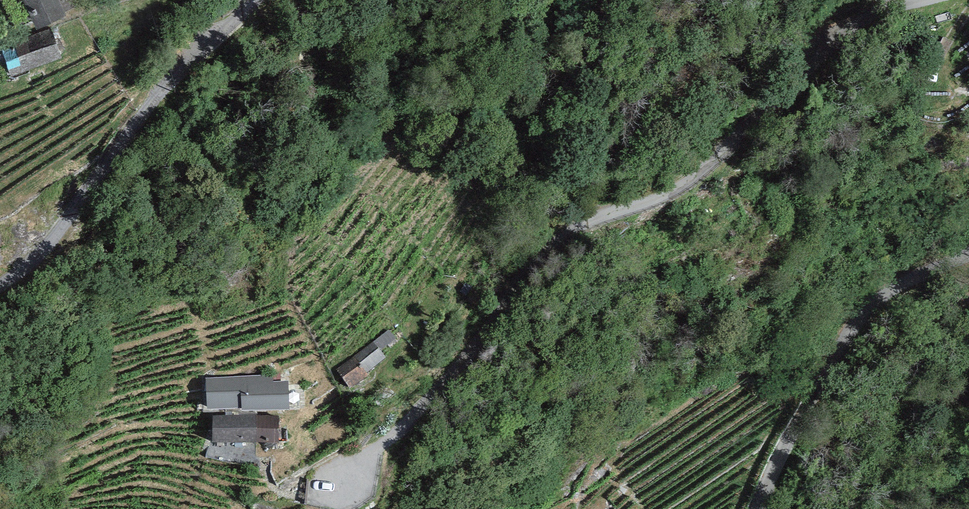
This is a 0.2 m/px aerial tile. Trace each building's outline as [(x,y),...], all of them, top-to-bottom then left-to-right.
[(65,7),(75,2),(74,0),(25,0),(37,23),(66,8),(65,7)] [(53,25),(15,38),(1,44),(12,75),(30,68),(29,65),(62,52),(61,50),(66,48),(58,26),(54,28),(53,25)] [(389,328),(336,369),(350,388),(368,375),(366,373),(387,357),(381,349),(396,337),(389,328)] [(272,374),(207,377),(209,410),(241,408),(241,411),(289,408),(287,381),(272,382),(272,374)] [(278,415),(211,416),(212,443),(278,442),(278,415)] [(882,508),(901,508),(896,501),(882,508)]
